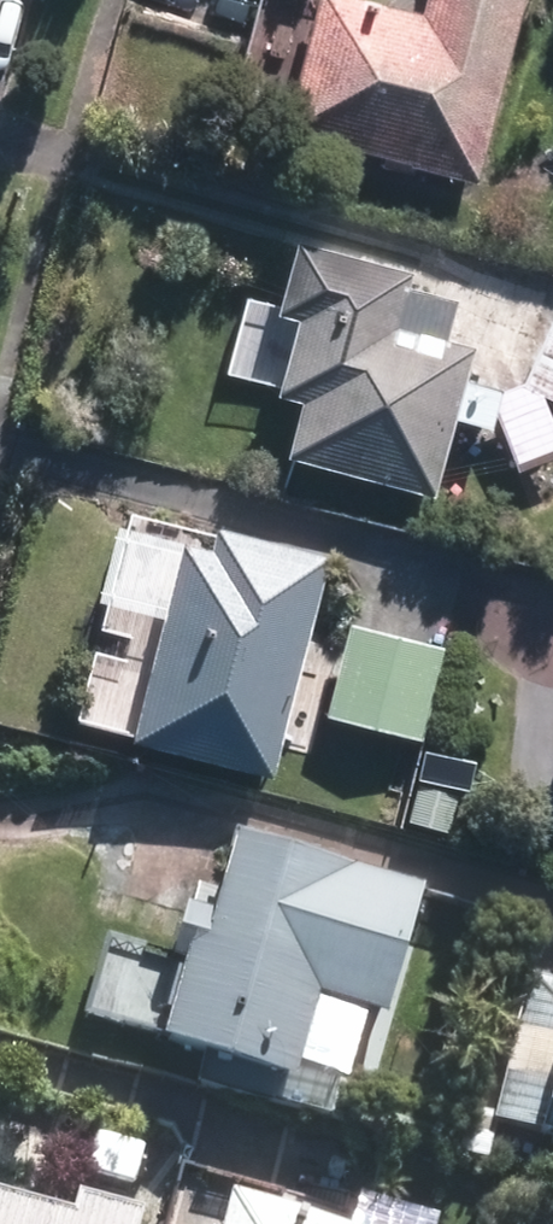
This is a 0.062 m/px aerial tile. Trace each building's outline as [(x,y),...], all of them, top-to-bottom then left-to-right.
[(464,185),(513,0),(413,0),(408,17),(345,0),(305,0),(269,134),(464,185)] [(495,384),(454,373),(461,341),(436,335),(445,297),(395,284),(400,266),(287,236),(267,310),(284,314),(264,391),(291,398),(276,452),(342,469),(334,495),(404,514),(412,488),(422,492),(443,412),(484,423),(489,407),(512,466),(552,450),(552,443),(531,390),(552,400),(552,313),(548,310),(514,381),(494,389),(495,384)] [(321,559),(206,531),(206,532),(201,552),(170,544),(121,745),(266,781),(321,563),(321,559)] [(443,653),(345,626),(319,720),(418,747),(443,653)] [(416,895),(226,843),(205,920),(178,912),(162,969),(170,971),(148,1051),(286,1087),(309,1002),(381,1021),(416,895)] [(14,959),(0,950),(0,974),(5,977),(14,959)] [(522,979),(483,1126),(552,1144),(552,987),(522,979)] [(450,1154),(484,1164),(493,1130),(459,1120),(450,1154)] [(139,1216),(70,1199),(65,1215),(0,1199),(0,1223),(138,1223),(139,1216)] [(218,1205),(213,1223),(290,1223),(218,1205)]
